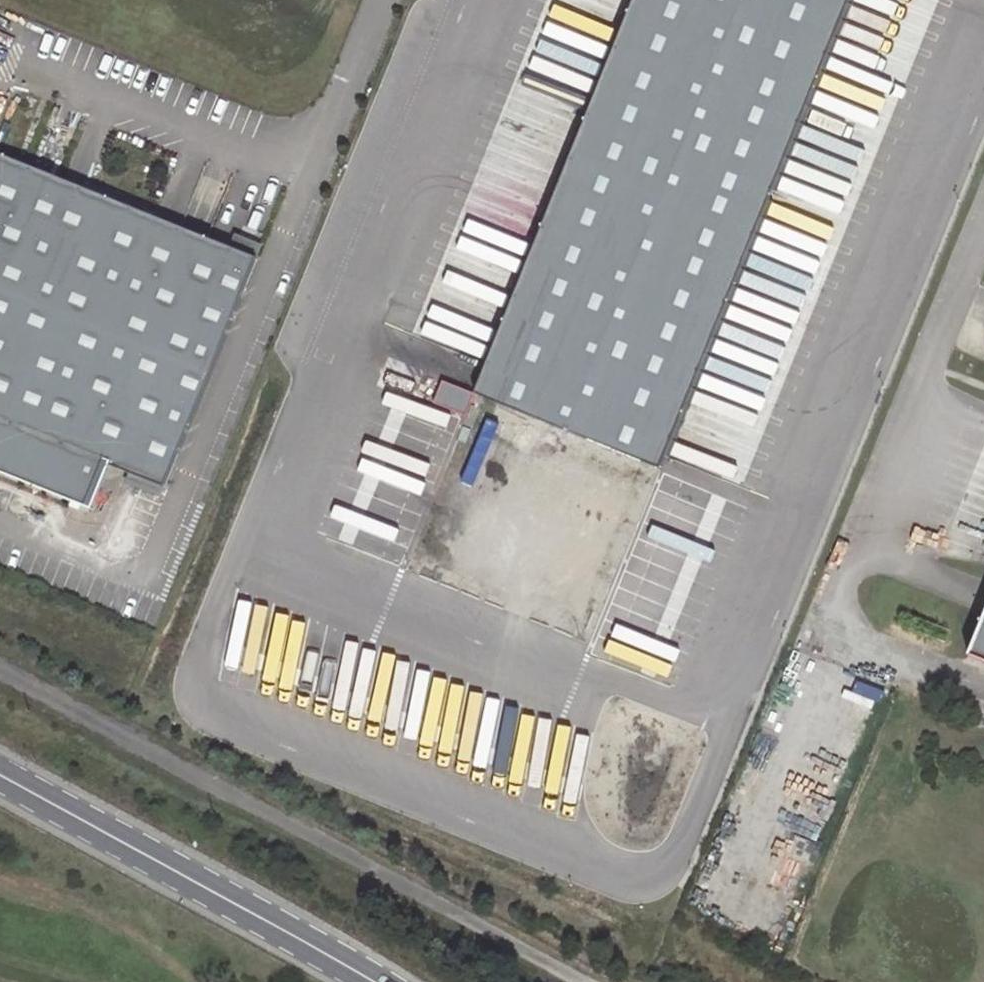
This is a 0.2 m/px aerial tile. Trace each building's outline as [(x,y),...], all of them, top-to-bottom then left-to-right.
[(850,0),(641,0),(479,396),(658,468),(850,0)] [(106,461),(166,485),(258,256),(0,152),(0,470),(88,506),(106,461)] [(443,385),(438,406),(471,413),(475,392),(443,385)] [(968,658),(983,665),(983,619),(968,658)]
